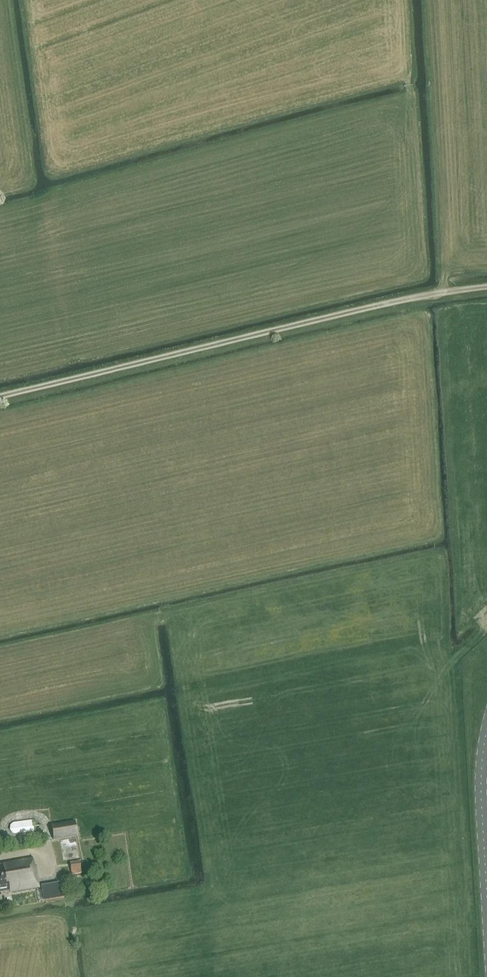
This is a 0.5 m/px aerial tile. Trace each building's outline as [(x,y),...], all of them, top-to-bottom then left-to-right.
[(53,840),(77,836),(74,822),(51,825),(53,840)] [(38,887),(35,867),(34,867),(32,859),(1,864),(2,865),(0,866),(0,892),(9,891),(9,892),(38,887)] [(71,875),(81,873),(79,861),(70,863),(71,875)] [(62,898),(60,887),(59,884),(58,883),(41,886),(41,887),(40,888),(43,901),(62,898)]
